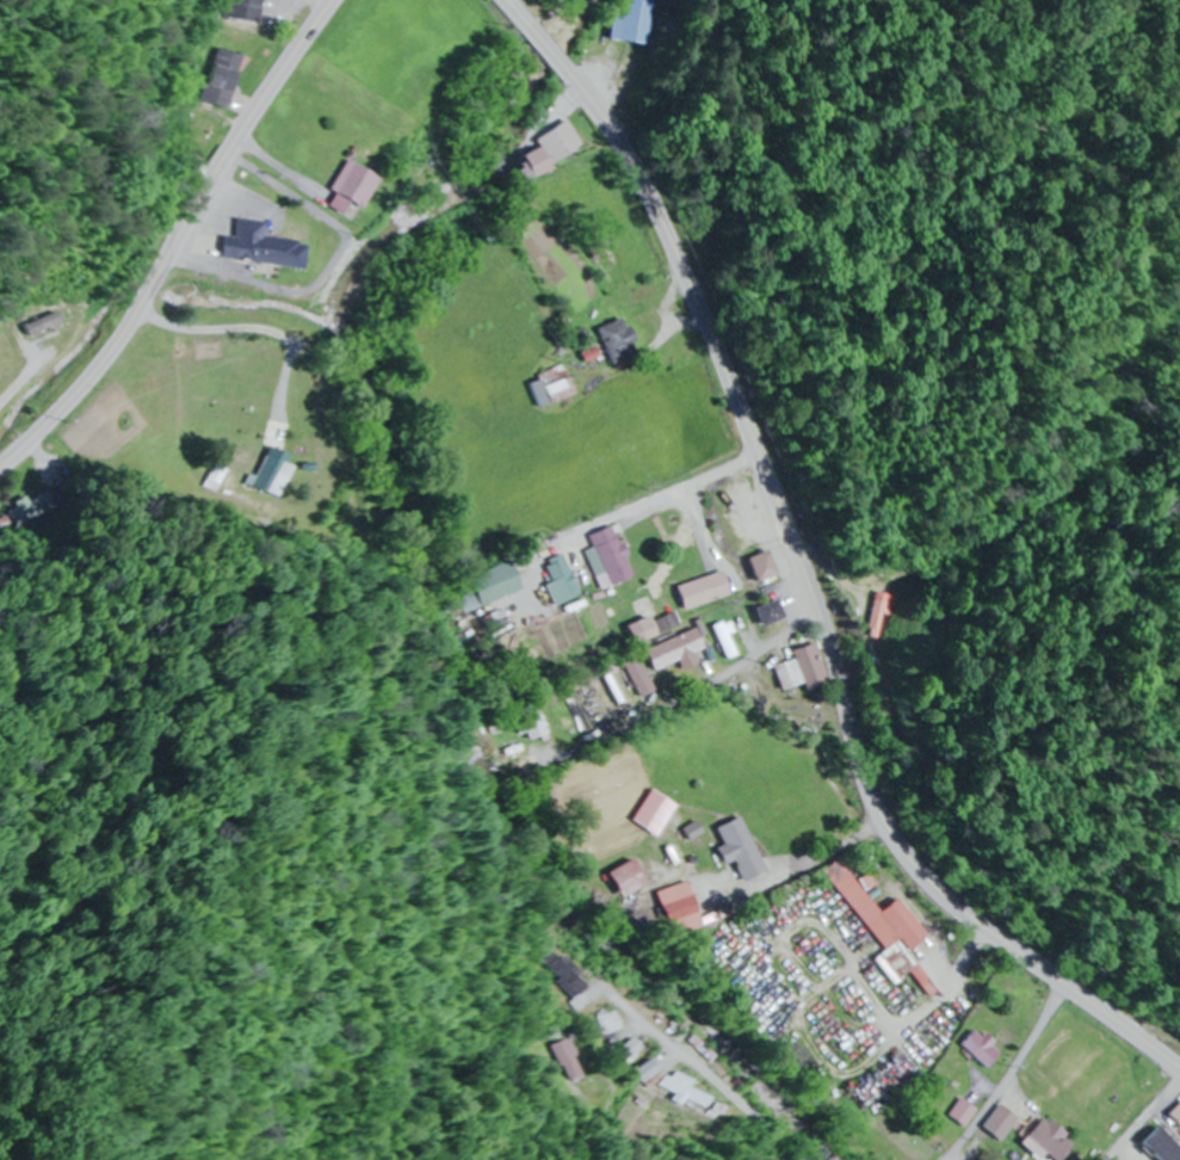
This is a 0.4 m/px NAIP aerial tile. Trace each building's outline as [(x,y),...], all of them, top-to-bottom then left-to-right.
[(278,0),(240,0),(237,14),(274,21),(278,0)] [(657,0),(617,0),(616,11),(605,10),(602,39),(653,44),(657,0)] [(261,55),(231,45),(214,100),(243,109),(261,55)] [(542,161),(574,147),(563,121),(530,135),(542,161)] [(503,158),(510,182),(539,172),(531,149),(503,158)] [(332,206),(350,215),(356,202),(371,209),(387,177),(354,161),(332,206)] [(228,259),(311,268),(314,242),(271,237),(273,222),(245,219),(243,238),(231,236),(228,259)] [(607,251),(600,236),(584,243),(591,258),(607,251)] [(636,350),(618,317),(593,330),(611,362),(636,350)] [(535,387),(542,405),(569,394),(562,376),(535,387)] [(297,467),(275,455),(258,486),(280,498),(297,467)] [(235,471),(221,463),(210,482),(224,489),(235,471)] [(587,535),(592,548),(585,551),(600,589),(633,575),(612,525),(587,535)] [(779,573),(770,550),(747,559),(756,582),(779,573)] [(528,588),(516,560),(473,579),(486,607),(528,588)] [(556,600),(574,597),(567,563),(550,566),(556,600)] [(676,587),(684,611),(732,596),(724,571),(676,587)] [(896,616),(900,597),(875,590),(864,636),(877,639),(884,612),(896,616)] [(760,627),(784,617),(776,599),(752,609),(760,627)] [(681,624),(678,613),(655,621),(659,632),(681,624)] [(655,635),(647,617),(623,626),(631,645),(655,635)] [(716,629),(727,659),(737,655),(726,625),(716,629)] [(681,661),(683,669),(699,663),(695,652),(705,648),(698,630),(643,649),(651,672),(681,661)] [(805,689),(831,680),(817,641),(791,650),(794,659),(773,667),(782,691),(803,684),(805,689)] [(638,697),(653,690),(638,655),(622,662),(638,697)] [(546,749),(544,742),(552,739),(541,703),(520,710),(526,729),(529,728),(537,752),(546,749)] [(628,819),(643,830),(664,802),(649,790),(628,819)] [(731,861),(740,882),(763,871),(738,816),(713,827),(721,845),(711,849),(719,867),(731,861)] [(641,884),(627,859),(600,874),(613,899),(641,884)] [(877,912),(842,865),(828,876),(884,951),(873,959),(893,985),(911,972),(917,980),(923,975),(905,951),(926,935),(897,896),(877,912)] [(698,927),(683,882),(649,893),(663,938),(698,927)] [(554,960),(572,995),(586,988),(568,953),(554,960)] [(607,1015),(611,1033),(625,1030),(621,1012),(607,1015)] [(984,1067),(1001,1051),(976,1026),(960,1042),(984,1067)] [(577,1059),(568,1035),(556,1040),(565,1065),(577,1059)] [(722,1098),(698,1086),(700,1082),(655,1060),(646,1077),(715,1111),(722,1098)] [(960,1127),(973,1110),(957,1097),(944,1114),(960,1127)] [(1179,1126),(1179,1100),(1179,1099),(1167,1111),(1179,1126)] [(1015,1117),(996,1103),(978,1126),(996,1141),(1015,1117)] [(1058,1159),(1070,1135),(1034,1116),(1021,1140),(1058,1159)] [(1179,1158),(1179,1150),(1153,1123),(1135,1141),(1154,1159),(1178,1159),(1179,1158)]
